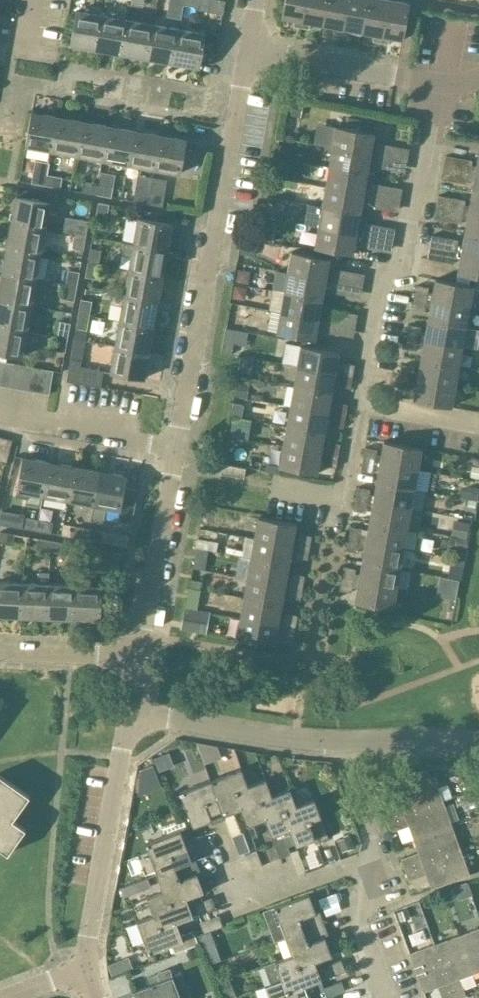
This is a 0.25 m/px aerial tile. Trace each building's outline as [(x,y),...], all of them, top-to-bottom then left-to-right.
[(301,28),(306,0),(285,0),(281,18),(294,21),(293,27),(301,28)] [(301,28),(308,30),(309,24),(322,26),(326,0),(306,0),(301,28)] [(322,26),(334,28),(333,34),(341,36),(347,0),(326,0),(322,26)] [(341,36),(348,37),(349,31),(361,33),(368,0),(347,0),(341,36)] [(361,33),(373,36),(372,42),(380,43),(388,0),(368,0),(361,33)] [(396,0),(388,0),(380,43),(388,44),(389,39),(402,41),(409,2),(396,0)] [(68,44),(95,49),(101,16),(75,11),(68,44)] [(95,49),(120,54),(126,21),(101,16),(95,49)] [(120,54),(145,58),(152,25),(126,21),(120,54)] [(177,30),(152,25),(145,58),(171,63),(177,30)] [(203,35),(177,30),(171,63),(197,68),(203,35)] [(25,145),(51,150),(57,117),(31,112),(25,145)] [(82,122),(57,117),(51,150),(76,155),(82,122)] [(76,155),(102,159),(108,126),(82,122),(76,155)] [(102,159),(127,164),(133,131),(108,126),(102,159)] [(336,126),(332,147),(375,155),(376,148),(371,147),(374,133),(336,126)] [(127,164),(153,168),(159,135),(133,131),(127,164)] [(185,140),(159,135),(153,168),(179,173),(185,140)] [(376,148),(375,155),(387,157),(389,145),(377,143),(376,148)] [(332,147),(329,167),(366,173),(369,161),(374,162),(375,155),(332,147)] [(471,165),(470,172),(478,173),(478,152),(478,151),(476,166),(471,165)] [(375,155),(374,162),(373,166),(385,168),(387,157),(375,155)] [(445,155),(443,167),(470,172),(471,165),(472,160),(445,155)] [(329,167),(325,187),(368,194),(369,188),(364,187),(366,173),(329,167)] [(468,183),(468,179),(470,172),(443,167),(441,179),(468,183)] [(31,184),(45,186),(47,175),(33,172),(31,184)] [(471,192),(478,194),(478,173),(470,172),(468,179),(473,180),(471,192)] [(62,177),(47,175),(45,186),(60,189),(62,177)] [(82,193),(96,195),(98,184),(84,181),(82,193)] [(113,187),(98,184),(96,195),(111,198),(113,187)] [(369,188),(368,194),(380,196),(382,186),(369,184),(369,188)] [(325,187),(321,207),(359,213),(361,200),(366,201),(368,194),(325,187)] [(133,202),(147,204),(149,193),(135,190),(133,202)] [(464,205),(462,211),(478,214),(478,194),(471,192),(469,206),(464,205)] [(164,196),(149,193),(147,204),(162,207),(164,196)] [(368,194),(366,201),(365,206),(378,208),(380,196),(368,194)] [(438,195),(436,207),(462,211),(464,205),(465,200),(438,195)] [(16,196),(11,222),(44,228),(49,202),(16,196)] [(109,204),(98,203),(95,217),(106,219),(109,204)] [(357,227),(359,213),(321,207),(318,226),(360,234),(362,228),(357,227)] [(460,223),(461,218),(462,211),(436,207),(434,218),(460,223)] [(464,232),(478,235),(478,214),(462,211),(461,218),(467,219),(464,232)] [(137,218),(133,244),(166,250),(170,224),(137,218)] [(77,219),(75,234),(86,236),(88,221),(77,219)] [(11,222),(6,248),(40,254),(44,228),(11,222)] [(362,228),(360,234),(373,236),(375,225),(362,223),(362,228)] [(354,241),(359,242),(360,234),(318,226),(314,247),(352,254),(354,241)] [(456,244),(455,251),(478,256),(478,235),(464,232),(462,245),(456,244)] [(83,250),(86,236),(75,234),(72,248),(83,250)] [(360,234),(359,242),(358,246),(371,248),(373,236),(360,234)] [(431,235),(429,247),(455,251),(456,244),(457,239),(431,235)] [(126,255),(130,256),(128,269),(161,275),(166,250),(133,244),(124,242),(123,252),(126,255)] [(453,262),(454,258),(455,251),(429,247),(427,258),(453,262)] [(6,248),(2,273),(35,279),(40,254),(6,248)] [(90,248),(87,262),(99,264),(101,250),(90,248)] [(455,251),(454,258),(459,259),(457,273),(478,277),(478,256),(455,251)] [(291,252),(287,272),(330,280),(332,274),(327,273),(329,258),(291,252)] [(96,279),(99,264),(87,262),(85,277),(96,279)] [(246,283),(248,270),(236,268),(234,281),(246,283)] [(128,269),(123,296),(156,301),(161,275),(128,269)] [(332,274),(330,280),(342,282),(344,271),(332,269),(332,274)] [(68,270),(65,285),(77,287),(79,272),(68,270)] [(324,287),(329,287),(330,280),(287,272),(283,292),(322,299),(324,287)] [(0,282),(0,299),(30,305),(35,279),(2,273),(0,282)] [(432,293),(428,292),(426,299),(469,307),(473,286),(435,279),(432,293)] [(330,280),(329,287),(328,292),(340,294),(342,282),(330,280)] [(74,301),(77,287),(65,285),(63,299),(74,301)] [(416,285),(414,297),(426,299),(428,292),(428,287),(416,285)] [(283,292),(280,312),(323,320),(325,313),(320,312),(322,299),(283,292)] [(123,296),(119,321),(152,327),(156,301),(123,296)] [(425,306),(426,299),(414,297),(412,308),(424,310),(425,306)] [(26,330),(30,305),(0,299),(0,325),(26,330)] [(80,299),(78,313),(89,315),(92,301),(80,299)] [(466,327),(469,307),(426,299),(425,306),(430,307),(427,320),(466,327)] [(242,343),(248,310),(228,306),(222,339),(242,343)] [(325,313),(323,320),(335,322),(337,311),(325,309),(325,313)] [(317,327),(322,328),(323,320),(280,312),(276,333),(314,340),(317,327)] [(87,330),(89,315),(78,313),(75,329),(87,330)] [(323,320),(322,328),(321,332),(333,334),(335,322),(323,320)] [(462,346),(466,327),(427,320),(425,333),(420,332),(419,339),(462,346)] [(59,321),(56,335),(68,338),(70,323),(59,321)] [(119,321),(114,347),(147,353),(152,327),(119,321)] [(409,324),(407,336),(419,339),(420,332),(421,327),(409,324)] [(26,330),(0,325),(0,352),(21,356),(26,330)] [(65,352),(68,338),(56,335),(54,351),(65,352)] [(418,346),(419,339),(407,336),(405,348),(417,350),(418,346)] [(70,359),(68,374),(66,382),(101,388),(104,370),(80,366),(85,339),(74,337),(70,359)] [(423,347),(420,360),(458,366),(462,346),(419,339),(418,346),(423,347)] [(223,342),(221,353),(231,355),(233,344),(223,342)] [(301,346),(297,366),(339,374),(341,368),(336,367),(339,353),(301,346)] [(143,379),(147,353),(114,347),(110,373),(143,379)] [(455,386),(458,366),(420,360),(418,372),(413,371),(412,379),(455,386)] [(0,386),(12,388),(17,364),(5,362),(0,386)] [(341,368),(339,374),(352,377),(354,365),(342,363),(341,368)] [(29,366),(17,364),(12,388),(24,390),(29,366)] [(402,365),(399,376),(412,379),(413,371),(414,367),(402,365)] [(40,368),(29,366),(24,390),(36,393),(40,368)] [(297,366),(293,386),(331,393),(334,381),(338,381),(339,374),(297,366)] [(53,371),(40,368),(36,393),(49,395),(53,371)] [(350,389),(352,377),(339,374),(338,381),(337,386),(350,389)] [(411,386),(412,379),(399,376),(397,388),(410,390),(411,386)] [(451,407),(455,386),(412,379),(411,386),(415,387),(413,400),(451,407)] [(293,386),(289,406),(332,414),(334,407),(329,406),(331,393),(293,386)] [(238,388),(228,409),(237,413),(246,392),(238,388)] [(334,407),(332,414),(344,416),(346,404),(335,402),(334,407)] [(289,406),(286,426),(324,433),(327,421),(331,421),(332,414),(289,406)] [(245,438),(250,419),(230,414),(225,433),(245,438)] [(344,416),(332,414),(331,421),(330,426),(342,428),(344,416)] [(286,426),(282,446),(325,454),(327,446),(322,445),(324,433),(286,426)] [(0,437),(0,462),(6,463),(12,440),(0,437)] [(327,446),(325,454),(338,456),(340,444),(328,442),(327,446)] [(381,456),(376,455),(375,462),(417,469),(421,448),(383,442),(381,456)] [(270,464),(279,466),(278,467),(317,474),(319,460),(324,461),(325,454),(282,446),(273,444),(270,464)] [(365,448),(363,459),(375,462),(376,455),(377,450),(365,448)] [(338,456),(325,454),(324,461),(323,466),(335,468),(338,456)] [(17,490),(42,494),(48,461),(22,457),(17,490)] [(374,469),(375,462),(363,459),(361,471),(373,473),(374,469)] [(42,494),(68,499),(74,466),(48,461),(42,494)] [(379,470),(377,482),(414,489),(417,469),(375,462),(374,469),(379,470)] [(222,464),(221,473),(221,474),(244,477),(246,468),(222,464)] [(68,499),(94,503),(100,471),(74,466),(68,499)] [(104,520),(107,506),(120,508),(126,475),(100,471),(94,503),(91,520),(101,522),(104,520)] [(374,495),(369,494),(368,501),(410,509),(414,489),(377,482),(374,495)] [(358,488),(356,499),(368,501),(369,494),(370,490),(358,488)] [(471,499),(477,500),(478,491),(478,489),(473,488),(471,499)] [(366,508),(368,501),(356,499),(354,511),(365,513),(366,508)] [(372,509),(369,522),(407,529),(410,509),(368,501),(366,508),(372,509)] [(22,528),(36,531),(38,519),(24,517),(22,528)] [(257,517),(254,538),(297,546),(298,539),(293,538),(295,524),(257,517)] [(53,522),(38,519),(36,531),(51,533),(53,522)] [(367,535),(362,534),(361,541),(403,549),(407,529),(369,522),(367,535)] [(452,522),(451,567),(465,567),(466,523),(452,522)] [(62,535),(87,540),(89,529),(64,524),(62,535)] [(351,528),(349,539),(361,541),(362,534),(363,530),(351,528)] [(130,536),(104,531),(89,529),(87,540),(128,547),(130,536)] [(14,534),(0,531),(0,543),(12,545),(14,534)] [(298,539),(297,546),(309,548),(311,537),(299,535),(298,539)] [(35,549),(49,552),(51,541),(37,538),(35,549)] [(254,538),(250,558),(288,565),(290,552),(295,553),(297,546),(254,538)] [(359,549),(361,541),(349,539),(346,551),(358,553),(359,549)] [(67,543),(51,541),(49,552),(65,554),(67,543)] [(364,549),(362,562),(399,569),(403,549),(361,541),(359,549),(364,549)] [(307,560),(309,548),(297,546),(295,553),(295,558),(307,560)] [(123,553),(108,551),(106,562),(121,564),(123,553)] [(250,558),(247,578),(290,586),(291,579),(286,578),(288,565),(250,558)] [(360,576),(355,575),(354,581),(396,588),(399,569),(362,562),(360,576)] [(344,567),(342,578),(354,581),(355,575),(356,569),(344,567)] [(39,572),(39,584),(22,583),(21,616),(48,618),(49,584),(50,573),(39,572)] [(458,575),(438,573),(436,594),(456,596),(458,575)] [(291,579),(290,586),(301,588),(303,576),(292,574),(291,579)] [(284,592),(288,593),(290,586),(247,578),(243,598),(281,605),(284,592)] [(352,589),(354,581),(342,578),(339,591),(351,593),(352,589)] [(392,609),(396,588),(354,581),(352,589),(357,589),(355,602),(392,609)] [(21,616),(22,583),(0,582),(0,615),(21,616)] [(74,585),(49,584),(48,618),(73,619),(74,585)] [(101,587),(74,585),(73,619),(99,620),(101,587)] [(299,600),(301,588),(290,586),(288,593),(287,598),(299,600)] [(279,618),(281,605),(243,598),(240,618),(283,625),(284,619),(279,618)] [(191,630),(193,630),(207,633),(207,632),(210,615),(210,613),(197,611),(195,610),(186,609),(185,609),(182,623),(181,628),(191,630)] [(284,619),(283,625),(294,628),(296,616),(285,614),(284,619)] [(277,632),(282,633),(283,625),(240,618),(236,639),(274,646),(277,632)] [(292,640),(294,628),(283,625),(282,633),(281,638),(292,640)] [(157,769),(174,764),(171,751),(153,756),(157,769)] [(134,770),(142,791),(160,785),(152,763),(134,770)] [(241,770),(212,781),(224,815),(240,809),(234,792),(248,787),(241,770)] [(8,853),(25,828),(13,819),(30,795),(0,774),(0,848),(8,853)] [(434,776),(413,783),(411,774),(392,778),(396,790),(395,790),(400,803),(383,809),(387,821),(443,801),(453,797),(448,784),(438,787),(434,776)] [(212,781),(180,792),(193,826),(211,820),(213,824),(225,819),(224,815),(212,781)] [(248,787),(234,792),(240,809),(247,826),(248,825),(256,848),(267,844),(258,821),(264,819),(258,802),(272,797),(266,781),(248,788),(248,787)] [(272,797),(258,802),(264,819),(271,837),(289,831),(282,812),(295,807),(289,791),(272,797)] [(295,807),(282,812),(289,831),(295,848),(313,841),(307,823),(320,818),(313,801),(295,807)] [(452,825),(443,801),(387,821),(391,832),(408,826),(413,839),(452,825)] [(461,850),(452,825),(413,839),(418,852),(401,859),(405,870),(461,850)] [(147,844),(158,874),(197,859),(192,846),(188,848),(181,831),(147,844)] [(242,833),(232,837),(239,854),(250,850),(243,832),(242,833)] [(338,839),(343,854),(355,850),(350,834),(338,839)] [(470,875),(461,850),(405,870),(409,881),(426,875),(431,889),(470,875)] [(165,892),(170,905),(187,899),(204,892),(198,875),(202,873),(197,859),(158,874),(165,892)] [(125,895),(143,888),(140,879),(121,886),(125,895)] [(469,882),(454,888),(459,901),(473,895),(469,882)] [(148,898),(154,916),(159,929),(176,923),(193,916),(187,899),(170,905),(165,892),(148,898)] [(275,907),(263,911),(274,942),(286,937),(324,923),(319,910),(315,911),(309,895),(275,908),(275,907)] [(194,929),(180,934),(176,923),(159,929),(154,916),(137,922),(149,954),(172,945),(175,953),(199,944),(194,929)] [(286,937),(292,955),(297,969),(315,962),(332,956),(325,937),(329,936),(324,923),(286,937)] [(460,935),(473,973),(478,971),(478,928),(460,935)] [(210,931),(198,935),(209,964),(221,960),(210,931)] [(473,973),(460,935),(435,944),(455,997),(459,997),(466,996),(460,979),(473,973)] [(435,944),(410,953),(424,992),(437,987),(442,997),(455,997),(435,944)] [(110,974),(132,966),(128,955),(106,963),(110,974)] [(292,955),(275,961),(281,980),(286,993),(305,987),(322,980),(345,971),(341,960),(318,969),(315,962),(297,969),(292,955)] [(173,977),(170,968),(157,972),(161,982),(134,992),(136,997),(181,997),(173,977)] [(237,997),(229,977),(217,982),(223,997),(234,997),(237,997)] [(269,997),(326,997),(334,995),(330,985),(307,993),(305,987),(286,993),(281,980),(264,986),(269,997)]
